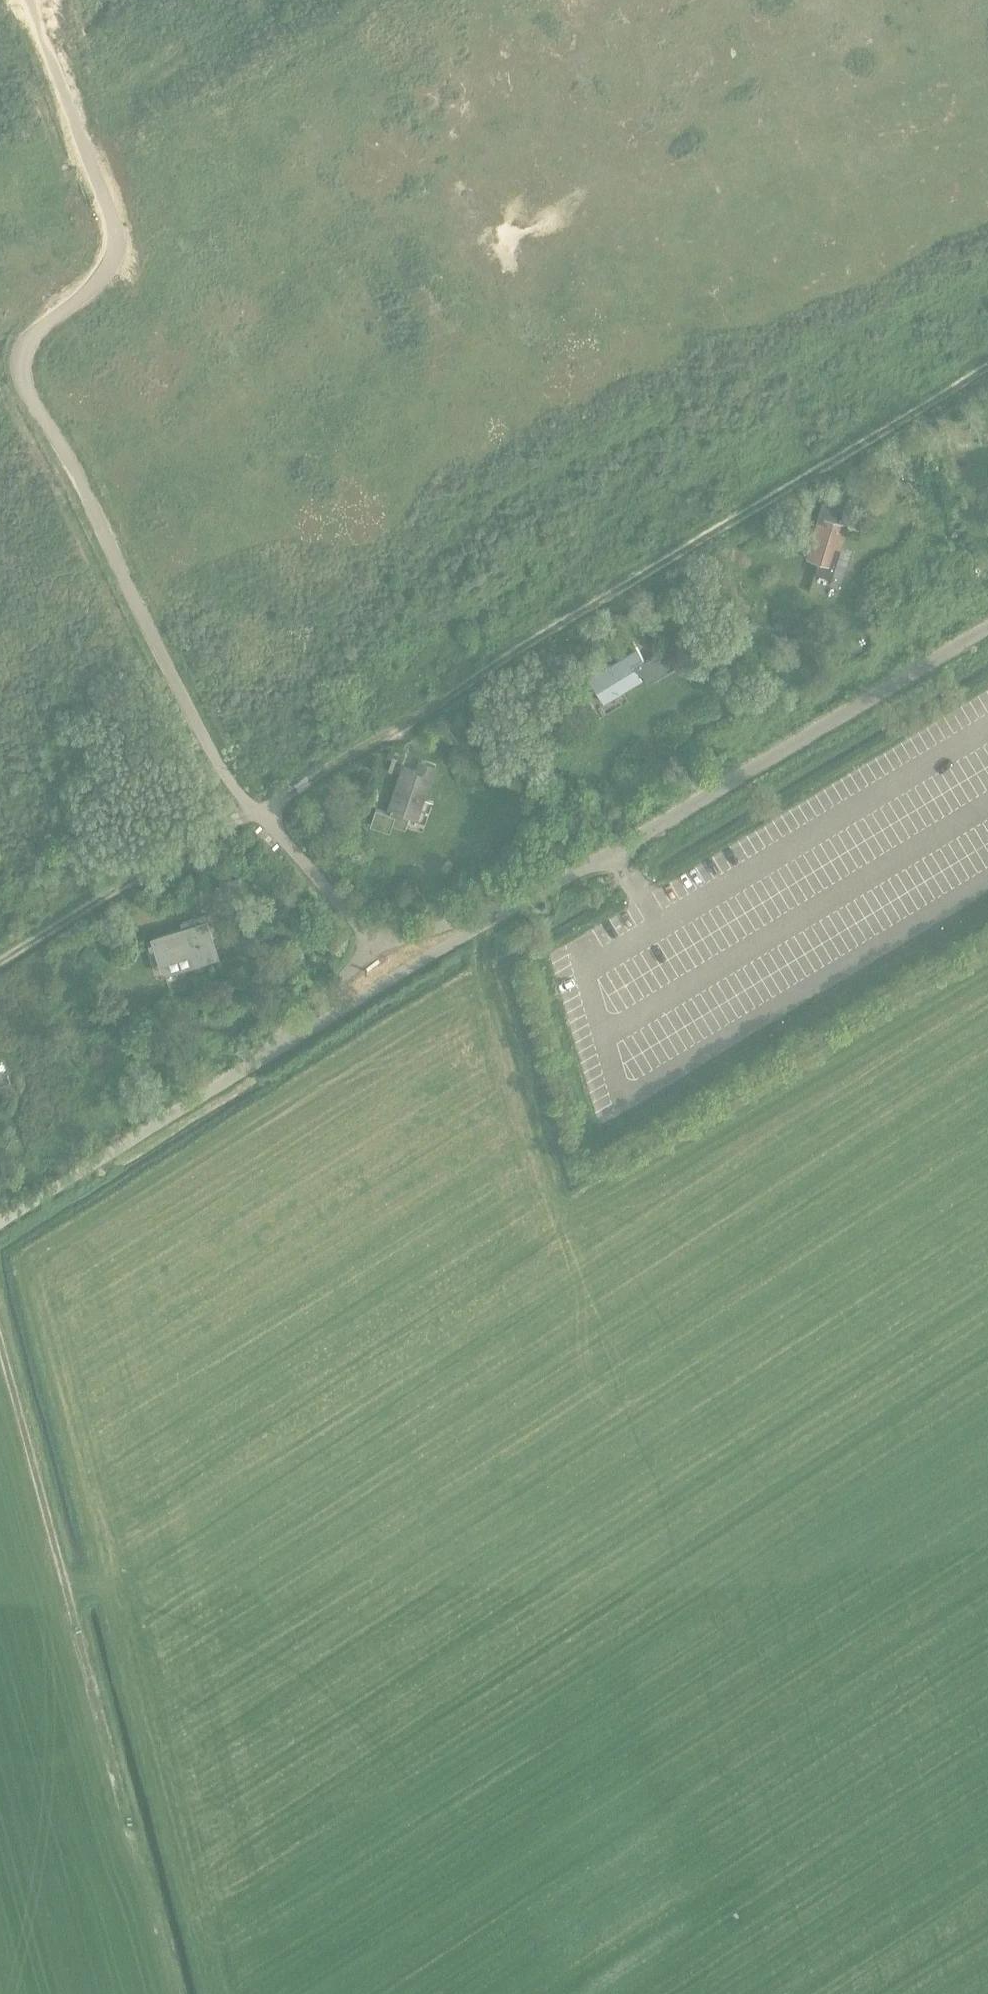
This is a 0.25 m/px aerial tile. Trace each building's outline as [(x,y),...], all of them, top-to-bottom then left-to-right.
[(819,515),(806,557),(818,561),(814,573),(830,577),(834,566),(846,523),(834,519),(838,506),(823,501),(819,515)] [(759,601),(757,614),(767,616),(769,602),(759,601)] [(778,633),(793,634),(794,622),(779,620),(778,629),(778,633)] [(635,649),(588,677),(600,697),(603,702),(641,679),(639,675),(642,673),(648,682),(674,666),(669,658),(664,650),(661,651),(643,662),(635,649)] [(509,735),(499,741),(506,753),(516,747),(509,735)] [(435,766),(420,761),(417,771),(403,767),(389,809),(391,809),(389,813),(375,809),(369,825),(389,832),(392,823),(405,828),(409,816),(417,818),(435,766)] [(238,877),(220,879),(221,892),(239,890),(238,877)] [(152,937),(163,973),(217,956),(207,925),(200,927),(199,923),(152,937)]
